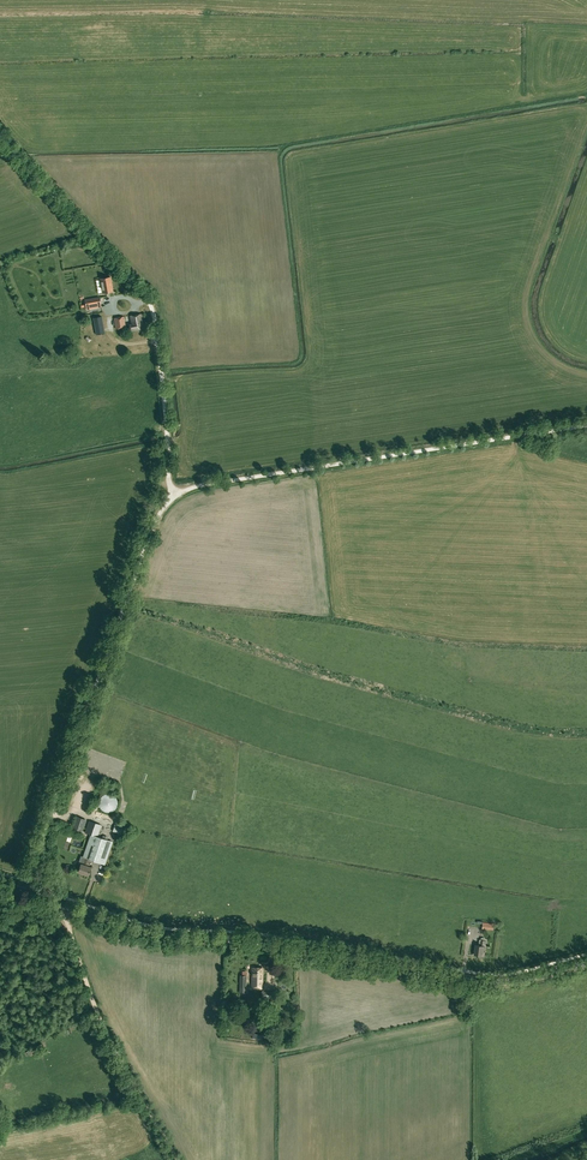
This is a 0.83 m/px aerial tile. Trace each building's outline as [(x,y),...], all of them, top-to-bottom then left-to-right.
[(102,286),(103,293),(113,291),(111,277),(102,279),(103,285),(102,286)] [(90,304),(91,308),(101,307),(99,297),(94,298),(95,303),(90,304)] [(128,300),(114,303),(115,310),(129,307),(128,300)] [(142,314),(130,316),(131,324),(130,324),(131,331),(144,328),(142,314)] [(93,317),(96,335),(105,333),(102,316),(93,317)] [(116,329),(125,327),(124,317),(114,318),(116,329)] [(122,346),(117,347),(117,344),(98,347),(99,355),(123,351),(122,346)] [(100,799),(99,802),(99,805),(100,807),(101,810),(104,812),(107,813),(110,813),(113,811),(116,809),(117,807),(118,804),(118,802),(117,800),(116,798),(114,796),(112,795),(110,794),(107,794),(104,795),(102,797),(100,799)] [(73,828),(82,831),(86,820),(77,817),(73,828)] [(112,842),(91,834),(83,857),(85,858),(83,865),(81,864),(78,872),(88,876),(91,867),(88,866),(90,860),(104,864),(112,842)] [(474,955),(483,956),(485,940),(484,940),(484,938),(482,938),(481,940),(480,940),(479,945),(476,945),(474,955)] [(262,968),(252,968),(252,979),(262,979),(262,968)] [(276,991),(262,991),(262,998),(271,998),(270,1002),(275,1003),(276,991)]
